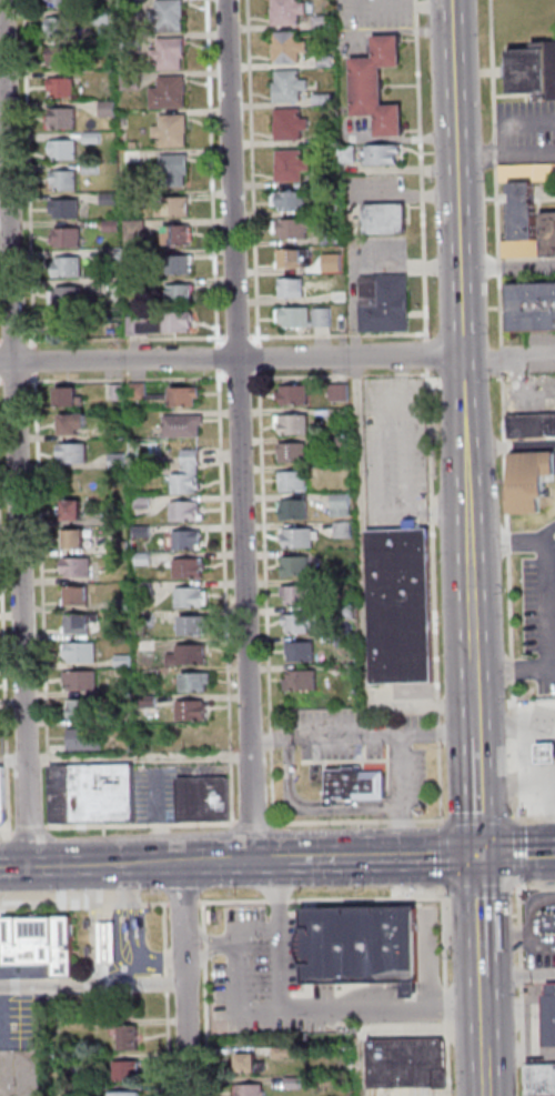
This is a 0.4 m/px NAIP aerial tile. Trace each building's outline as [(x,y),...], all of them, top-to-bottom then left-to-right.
[(117,14),(117,0),(135,0),(135,14),(117,14)] [(154,1),(180,0),(180,32),(155,32),(155,22),(148,22),(148,12),(154,11),(154,1)] [(271,27),(271,0),(295,0),(295,4),(303,3),(304,14),(295,14),(295,26),(271,27)] [(107,24),(92,26),(92,11),(107,10),(107,24)] [(311,17),(327,17),(327,27),(311,28),(311,17)] [(71,18),(71,37),(46,37),(46,19),(71,18)] [(296,33),(297,42),(304,42),(304,52),(297,52),(297,62),(271,63),(271,33),(296,33)] [(380,69),(380,59),(372,59),(371,38),(397,37),(398,68),(380,69)] [(157,70),(155,39),(182,38),(182,58),(179,58),(180,70),(157,70)] [(532,41),(554,40),(554,99),(532,100),(532,92),(509,92),(508,49),(533,48),(532,41)] [(46,48),(71,48),(71,67),(47,68),(46,48)] [(330,56),(330,67),(315,68),(315,56),(330,56)] [(374,117),(351,117),(350,60),(372,59),(380,59),(380,69),(381,107),(374,107),(374,117)] [(274,72),(297,72),(297,80),(305,80),(305,90),(297,90),(299,102),(272,103),(272,84),(274,84),(274,72)] [(137,90),(120,90),(119,74),(137,74),(137,90)] [(183,109),(148,109),(148,89),(158,89),(157,78),(182,78),(183,109)] [(71,79),(71,97),(51,97),(51,91),(48,91),(48,79),(71,79)] [(312,94),(331,94),(331,103),(312,104),(312,94)] [(99,117),(98,101),(112,101),(113,117),(99,117)] [(374,138),(374,117),(374,107),(381,107),(400,107),(401,137),(374,138)] [(49,110),(73,109),(74,129),(50,130),(49,110)] [(299,110),(299,120),(306,120),(306,129),(299,129),(299,140),(274,141),(273,110),(299,110)] [(158,148),(158,138),(151,138),(151,128),(158,127),(158,117),(184,115),(184,147),(158,148)] [(82,132),(98,132),(99,143),(83,143),(82,132)] [(317,133),(330,132),(330,144),(317,144),(317,133)] [(74,140),(75,159),(49,160),(48,141),(74,140)] [(352,162),(339,163),(339,147),(352,145),(352,162)] [(365,167),(365,148),(395,147),(395,165),(365,167)] [(138,161),(122,162),(122,152),(137,151),(138,161)] [(300,181),(274,182),(274,167),(275,167),(275,152),(299,151),(300,161),(306,161),(307,171),(300,171),(300,181)] [(182,187),(160,188),(160,178),(151,178),(151,168),(159,167),(159,155),(184,155),(184,174),(182,174),(182,187)] [(500,164),(554,162),(554,180),(500,182),(500,164)] [(81,163),(97,163),(97,174),(81,174),(81,163)] [(74,170),(74,190),(53,191),(52,171),(74,170)] [(329,173),(329,184),(313,184),(313,173),(329,173)] [(511,181),(533,181),(533,191),(532,191),(532,201),(534,201),(535,239),(512,239),(512,235),(511,235),(511,231),(512,231),(512,227),(511,227),(511,222),(512,222),(512,218),(511,218),(511,214),(512,214),(511,211),(509,211),(509,205),(511,205),(511,202),(514,202),(514,192),(511,192),(511,181)] [(271,192),(303,192),(304,211),(276,212),(276,205),(271,207),(271,192)] [(115,194),(115,204),(100,204),(99,194),(115,194)] [(163,217),(163,199),(185,198),(185,215),(163,217)] [(78,200),(78,219),(53,219),(52,213),(49,213),(49,201),(78,200)] [(320,204),(333,204),(333,215),(320,215),(320,204)] [(403,234),(363,235),(363,207),(402,205),(403,234)] [(541,238),(542,255),(551,255),(551,252),(554,252),(554,211),(539,212),(541,238)] [(311,220),(311,228),(303,228),(304,239),(280,239),(280,234),(276,234),(276,221),(311,220)] [(102,221),(117,221),(117,232),(102,232),(102,221)] [(143,241),(123,241),(123,221),(142,221),(143,241)] [(188,245),(164,247),(163,227),(188,227),(188,245)] [(52,229),(79,229),(79,248),(52,249),(52,229)] [(335,233),(335,244),(320,245),(319,233),(335,233)] [(542,255),(502,257),(502,240),(512,239),(535,239),(541,238),(542,255)] [(276,251),(307,250),(309,257),(300,257),(300,268),(276,269),(276,251)] [(118,251),(119,261),(102,262),(102,251),(118,251)] [(167,274),(165,258),(189,257),(189,274),(167,274)] [(52,263),(54,263),(54,259),(79,259),(80,278),(52,278),(52,263)] [(359,333),(357,304),(375,303),(374,276),(404,275),(405,331),(359,333)] [(141,290),(124,291),(124,278),(141,278),(141,290)] [(278,280),(300,279),(301,296),(278,298),(278,280)] [(512,332),(554,330),(554,282),(509,283),(512,332)] [(190,304),(168,305),(167,286),(189,285),(190,304)] [(52,291),(54,291),(54,288),(80,288),(81,306),(53,308),(52,291)] [(329,292),(344,291),(344,302),(329,302),(329,292)] [(279,324),(279,310),(307,309),(307,326),(282,328),(282,324),(279,324)] [(327,309),(329,325),(312,326),(311,309),(327,309)] [(53,315),(77,314),(78,331),(59,332),(59,328),(53,328),(53,315)] [(127,335),(125,316),(147,316),(147,323),(161,323),(161,315),(190,314),(190,329),(188,329),(188,332),(162,333),(162,332),(147,332),(147,335),(127,335)] [(142,383),(143,399),(129,399),(129,384),(142,383)] [(345,401),(329,401),(327,384),(344,383),(345,401)] [(121,400),(103,400),(102,384),(120,384),(121,400)] [(73,406),(56,406),(56,386),(72,385),(73,406)] [(191,406),(168,408),(168,388),(195,386),(195,396),(190,396),(191,406)] [(305,404),(281,405),(281,388),(304,386),(305,404)] [(59,434),(58,413),(82,413),(82,428),(74,428),(75,433),(59,434)] [(195,435),(162,436),(161,415),(195,414),(195,435)] [(511,438),(554,436),(554,414),(509,415),(511,438)] [(304,434),(281,435),(280,416),(304,415),(304,434)] [(107,440),(107,424),(121,424),(121,439),(107,440)] [(346,448),(330,449),(330,438),(346,436),(346,448)] [(59,464),(59,459),(57,460),(57,444),(82,443),(82,463),(59,464)] [(278,463),(278,444),(302,443),(303,462),(278,463)] [(193,493),(169,494),(169,474),(181,474),(180,451),(195,450),(195,464),(193,464),(193,493)] [(508,514),(541,513),(539,500),(543,500),(542,475),(553,475),(552,452),(509,454),(511,486),(507,486),(508,514)] [(107,454),(122,454),(122,469),(108,470),(107,454)] [(303,492),(280,492),(279,473),(302,472),(303,492)] [(345,516),(330,517),(329,495),(345,495),(345,516)] [(61,499),(77,499),(77,519),(61,519),(61,499)] [(132,509),(132,499),(147,499),(148,507),(132,509)] [(169,521),(168,503),(194,502),(194,506),(196,506),(196,514),(194,514),(194,521),(169,521)] [(281,520),(281,502),(304,502),(304,520),(281,520)] [(109,512),(123,512),(124,525),(109,525),(109,512)] [(347,539),(332,539),(332,524),(347,523),(347,539)] [(147,536),(131,537),(131,526),(147,526),(147,536)] [(367,529),(427,527),(432,681),(372,684),(367,529)] [(311,549),(283,549),(282,530),(310,529),(311,549)] [(81,530),(81,549),(63,549),(63,531),(81,530)] [(193,551),(171,551),(171,532),(196,531),(198,546),(193,546),(193,551)] [(133,565),(133,555),(149,554),(149,565),(133,565)] [(281,576),(281,557),(305,556),(306,575),(281,576)] [(59,559),(85,557),(87,577),(63,577),(62,574),(60,574),(59,559)] [(172,580),(171,560),(200,560),(200,579),(172,580)] [(150,595),(133,595),(133,584),(149,584),(150,595)] [(284,605),(283,586),(305,585),(306,604),(284,605)] [(61,587),(84,587),(84,605),(62,606),(61,587)] [(199,606),(173,607),(172,590),(199,589),(199,606)] [(110,601),(125,601),(125,611),(110,611),(110,601)] [(336,620),(336,609),(352,609),(352,619),(336,620)] [(285,633),(285,615),(306,614),(307,633),(285,633)] [(95,615),(95,623),(84,624),(85,632),(63,633),(62,616),(95,615)] [(202,635),(179,636),(178,617),(203,616),(204,631),(202,631),(202,635)] [(352,637),(352,647),(334,647),(334,637),(352,637)] [(310,643),(311,661),(284,662),(284,644),(310,643)] [(63,645),(91,644),(92,663),(63,664),(63,645)] [(164,665),(164,654),(174,654),(174,645),(200,644),(201,664),(164,665)] [(112,656),(128,655),(128,667),(112,667),(112,656)] [(155,681),(139,681),(138,670),(154,668),(155,681)] [(281,691),(281,678),(286,678),(286,672),(312,671),(313,690),(281,691)] [(93,672),(93,690),(67,690),(65,684),(61,684),(61,673),(93,672)] [(202,692),(180,693),(180,674),(206,673),(206,685),(202,685),(202,692)] [(65,702),(92,701),(92,718),(67,720),(65,702)] [(175,723),(175,703),(200,702),(200,705),(203,704),(203,720),(200,720),(200,722),(175,723)] [(97,728),(98,748),(65,750),(64,730),(97,728)] [(554,765),(535,765),(535,746),(554,746),(554,765)] [(49,766),(50,818),(54,822),(133,820),(131,763),(49,766)] [(325,800),(385,798),(384,766),(325,766),(325,800)] [(178,777),(179,820),(228,818),(226,775),(178,777)] [(299,907),(301,984),(404,982),(417,981),(415,904),(299,907)] [(541,932),(554,931),(554,910),(541,911),(541,932)] [(71,915),(1,917),(2,965),(52,964),(52,976),(72,976),(71,915)] [(98,922),(99,962),(115,962),(114,922),(98,922)] [(417,981),(418,996),(404,996),(404,982),(417,981)] [(544,983),(554,982),(554,1046),(542,1046),(541,994),(544,994),(544,983)] [(114,1025),(114,1050),(134,1049),(134,1025),(114,1025)] [(366,1088),(447,1087),(446,1037),(365,1038),(366,1088)] [(232,1052),(252,1050),(252,1060),(262,1060),(262,1070),(232,1072),(232,1062),(230,1062),(230,1056),(232,1056),(232,1052)] [(110,1059),(110,1079),(135,1079),(135,1059),(110,1059)] [(523,1064),(554,1062),(554,1094),(525,1095),(523,1064)] [(282,1077),(282,1088),(297,1088),(297,1076),(282,1077)] [(262,1089),(262,1095),(234,1095),(231,1095),(230,1084),(233,1084),(233,1083),(260,1083),(260,1089),(262,1089)] [(77,1086),(77,1095),(61,1095),(61,1087),(77,1086)]
